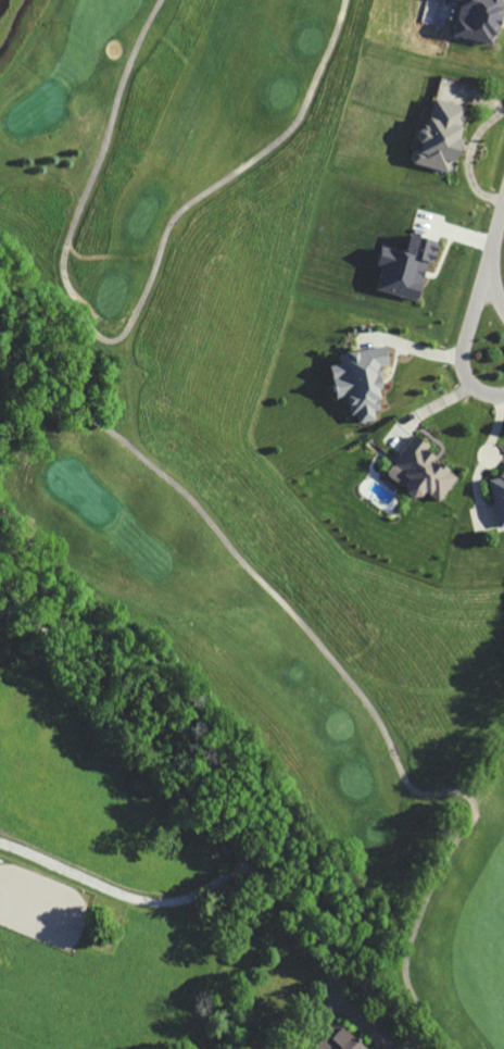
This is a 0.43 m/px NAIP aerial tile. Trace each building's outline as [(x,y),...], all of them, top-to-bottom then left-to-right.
[(501,46),(503,33),(503,0),(458,0),(469,2),(462,37),(501,46)] [(455,174),(457,163),(467,166),(473,142),(469,141),(472,128),(470,128),(474,109),(440,101),(428,151),(422,150),(418,165),(455,174)] [(415,256),(389,249),(384,267),(390,268),(385,293),(426,302),(435,264),(443,265),(448,244),(420,237),(415,256)] [(348,355),(349,364),(337,366),(343,400),(355,397),(358,415),(365,414),(366,423),(382,420),(380,410),(391,408),(387,389),(394,388),(390,366),(399,364),(396,346),(348,355)] [(446,503),(465,475),(443,460),(445,456),(434,448),(436,444),(421,434),(392,475),(411,488),(412,487),(428,498),(432,493),(446,503)] [(350,1026),(325,1048),(371,1048),(350,1026)]
